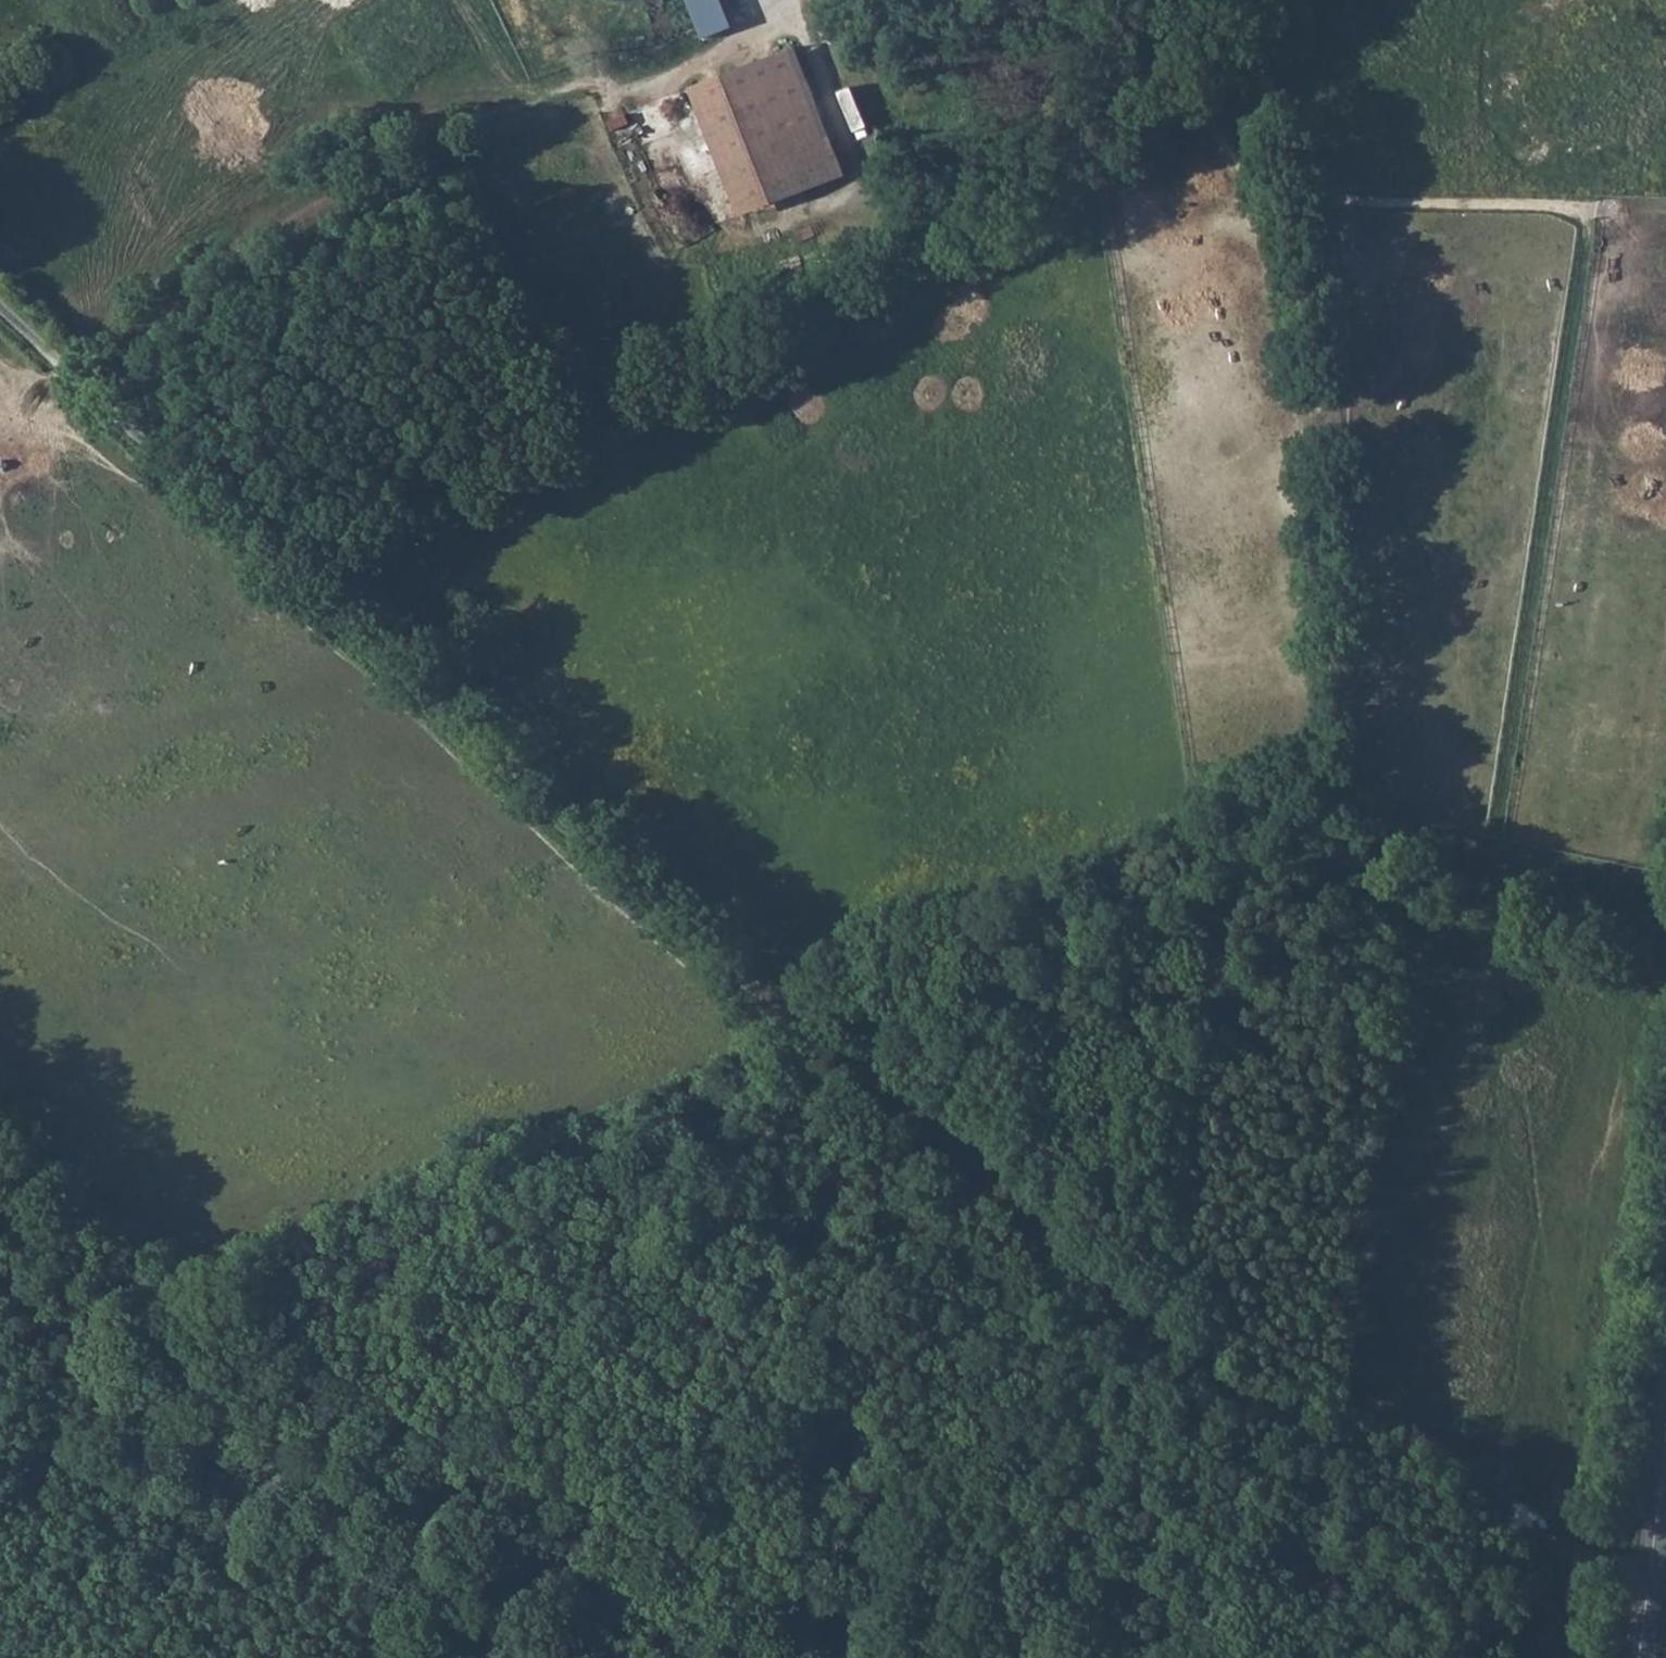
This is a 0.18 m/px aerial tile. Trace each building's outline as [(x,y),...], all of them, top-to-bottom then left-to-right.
[(703,40),(734,27),(723,0),(687,0),(703,40)] [(845,176),(797,49),(688,90),(737,217),(845,176)]
